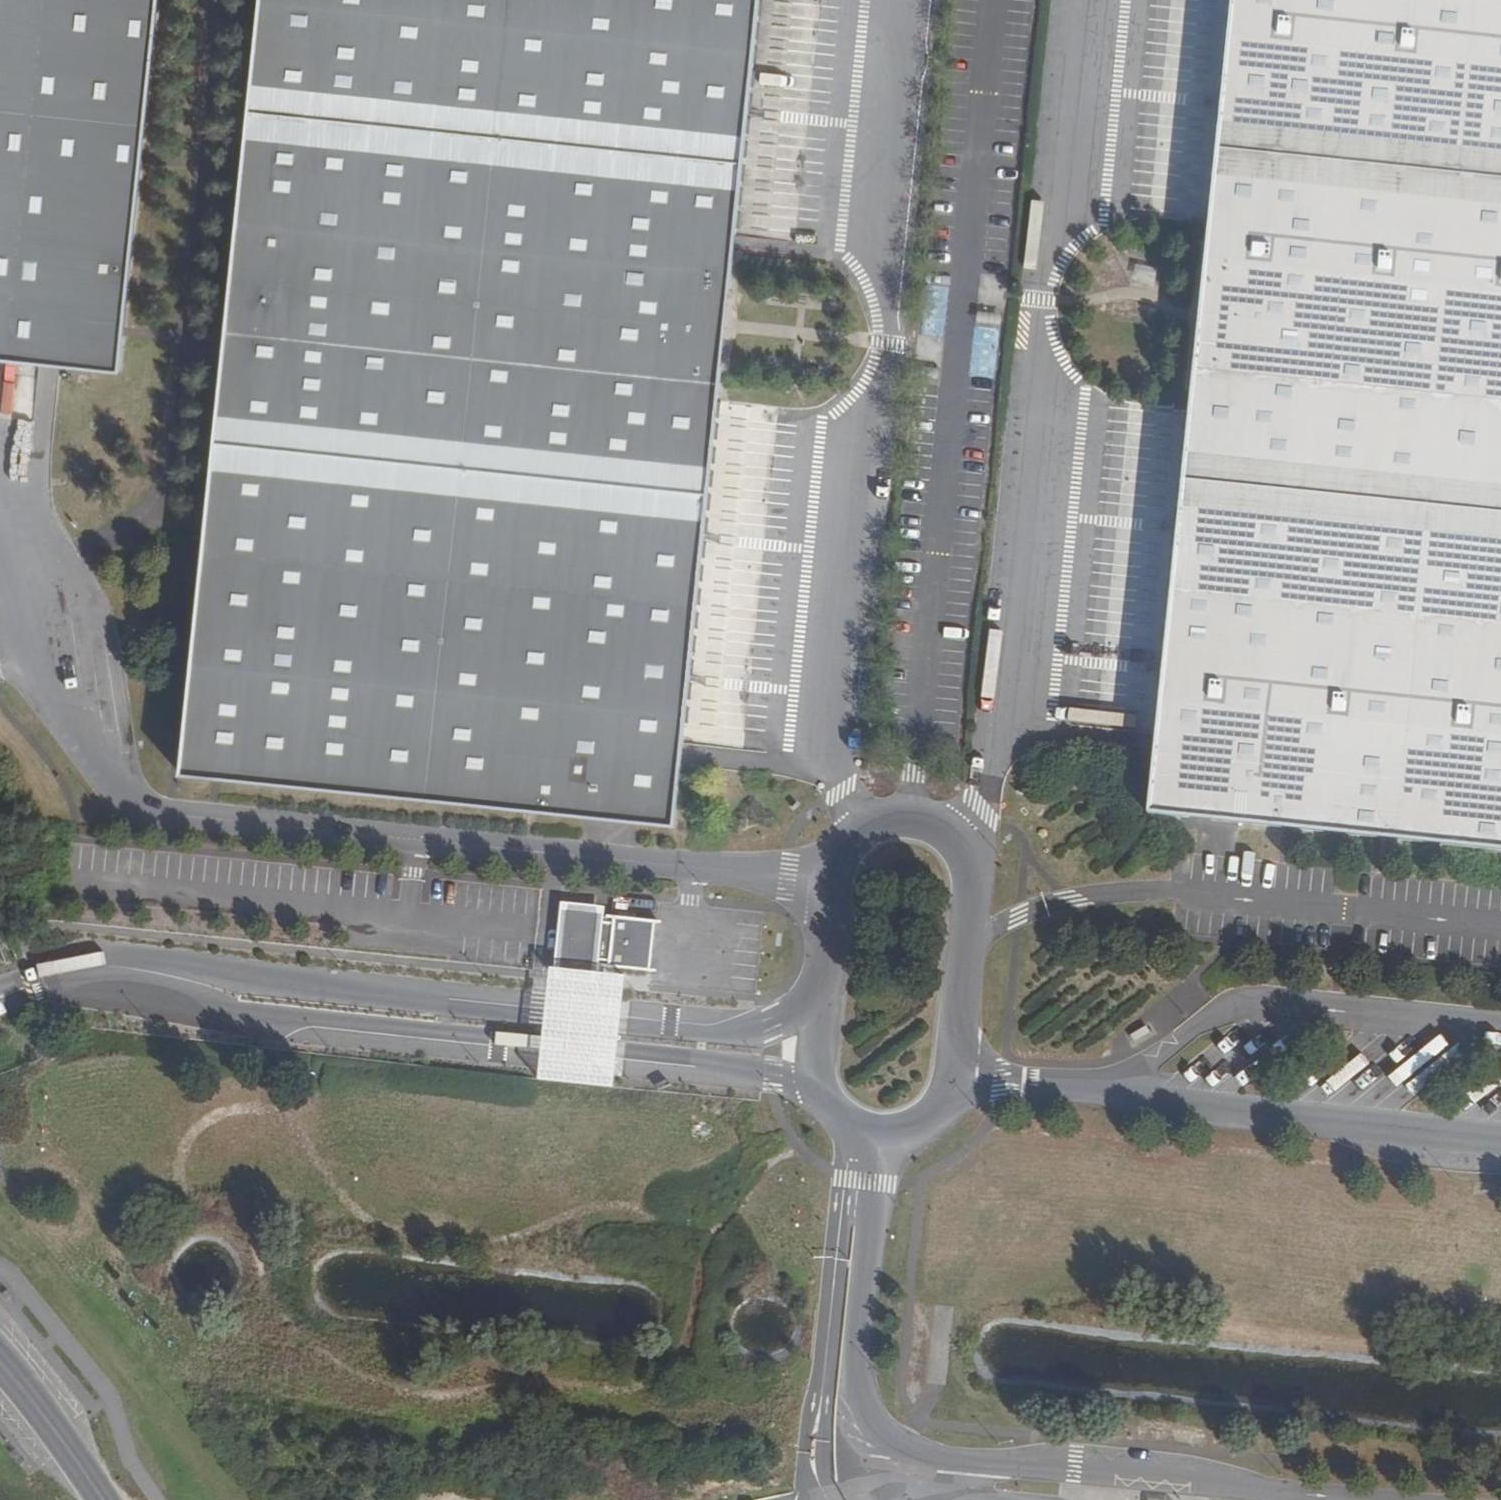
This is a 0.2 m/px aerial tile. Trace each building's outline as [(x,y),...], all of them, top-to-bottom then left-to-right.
[(145,379),(184,0),(0,0),(0,364),(145,379)] [(701,832),(785,0),(284,0),(205,782),(701,832)] [(1169,821),(1500,855),(1500,0),(1252,0),(1169,821)] [(607,981),(608,967),(656,972),(663,919),(568,907),(560,975),(607,981)]
